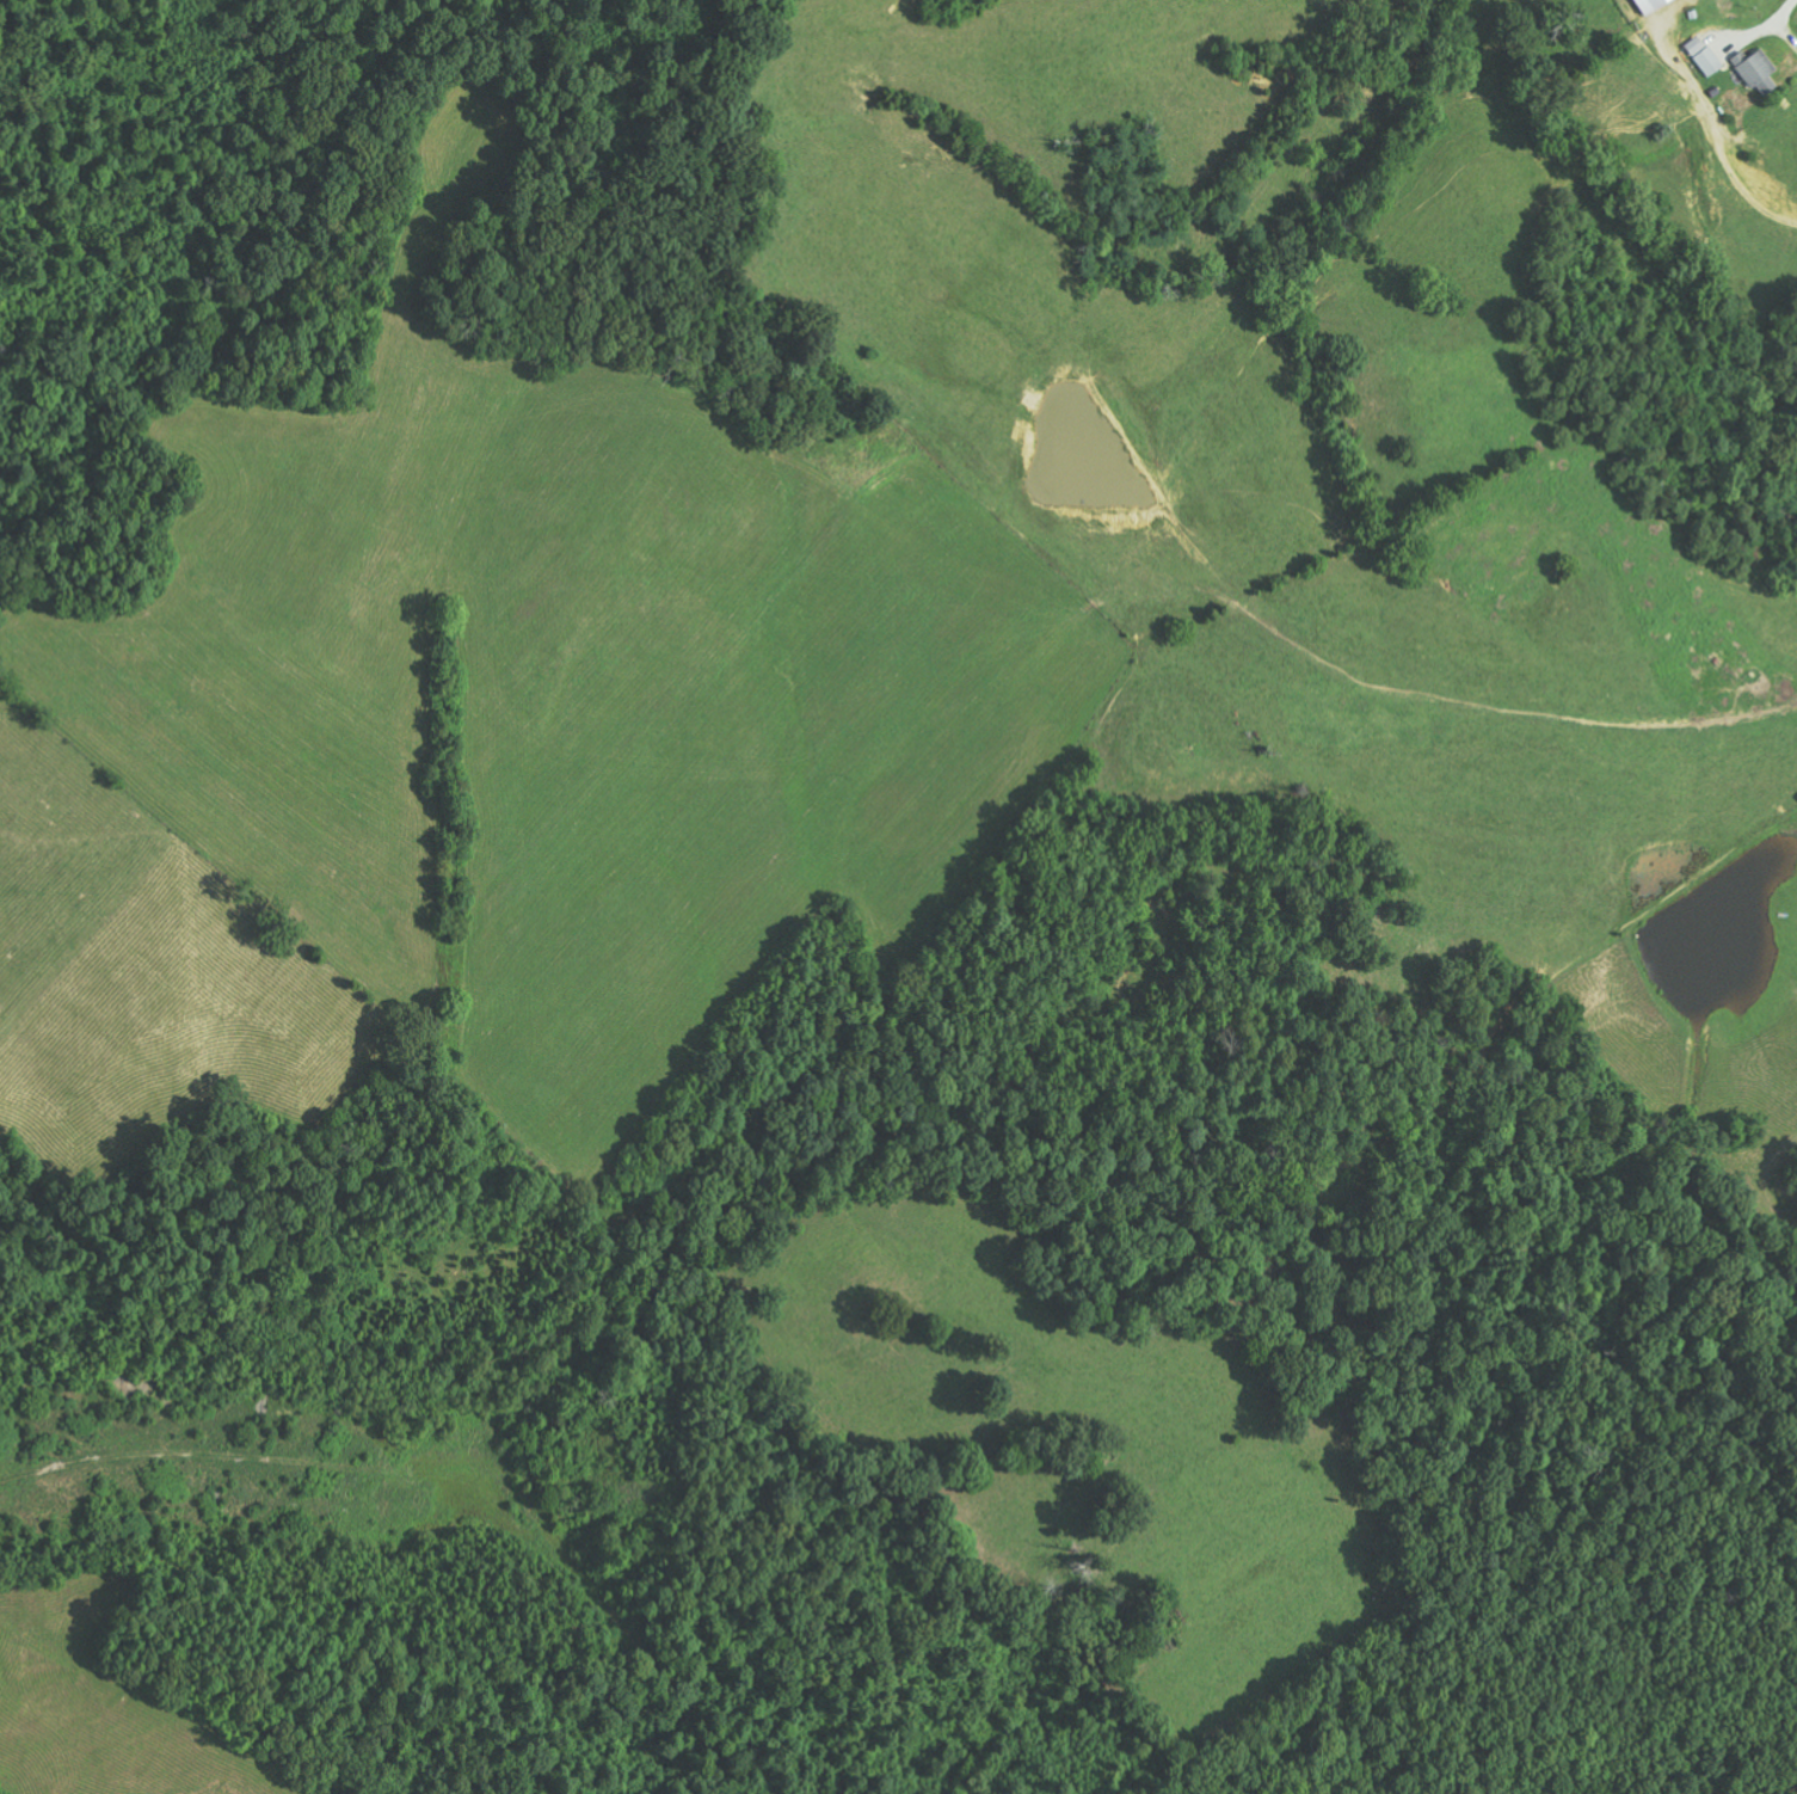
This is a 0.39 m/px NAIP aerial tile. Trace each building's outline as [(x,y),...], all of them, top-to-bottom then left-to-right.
[(1675,0),(1639,0),(1646,15),(1675,0)] [(1695,57),(1710,78),(1727,66),(1712,45),(1695,57)] [(1745,49),(1732,59),(1756,89),(1781,69),(1764,47),(1752,57),(1745,49)]
